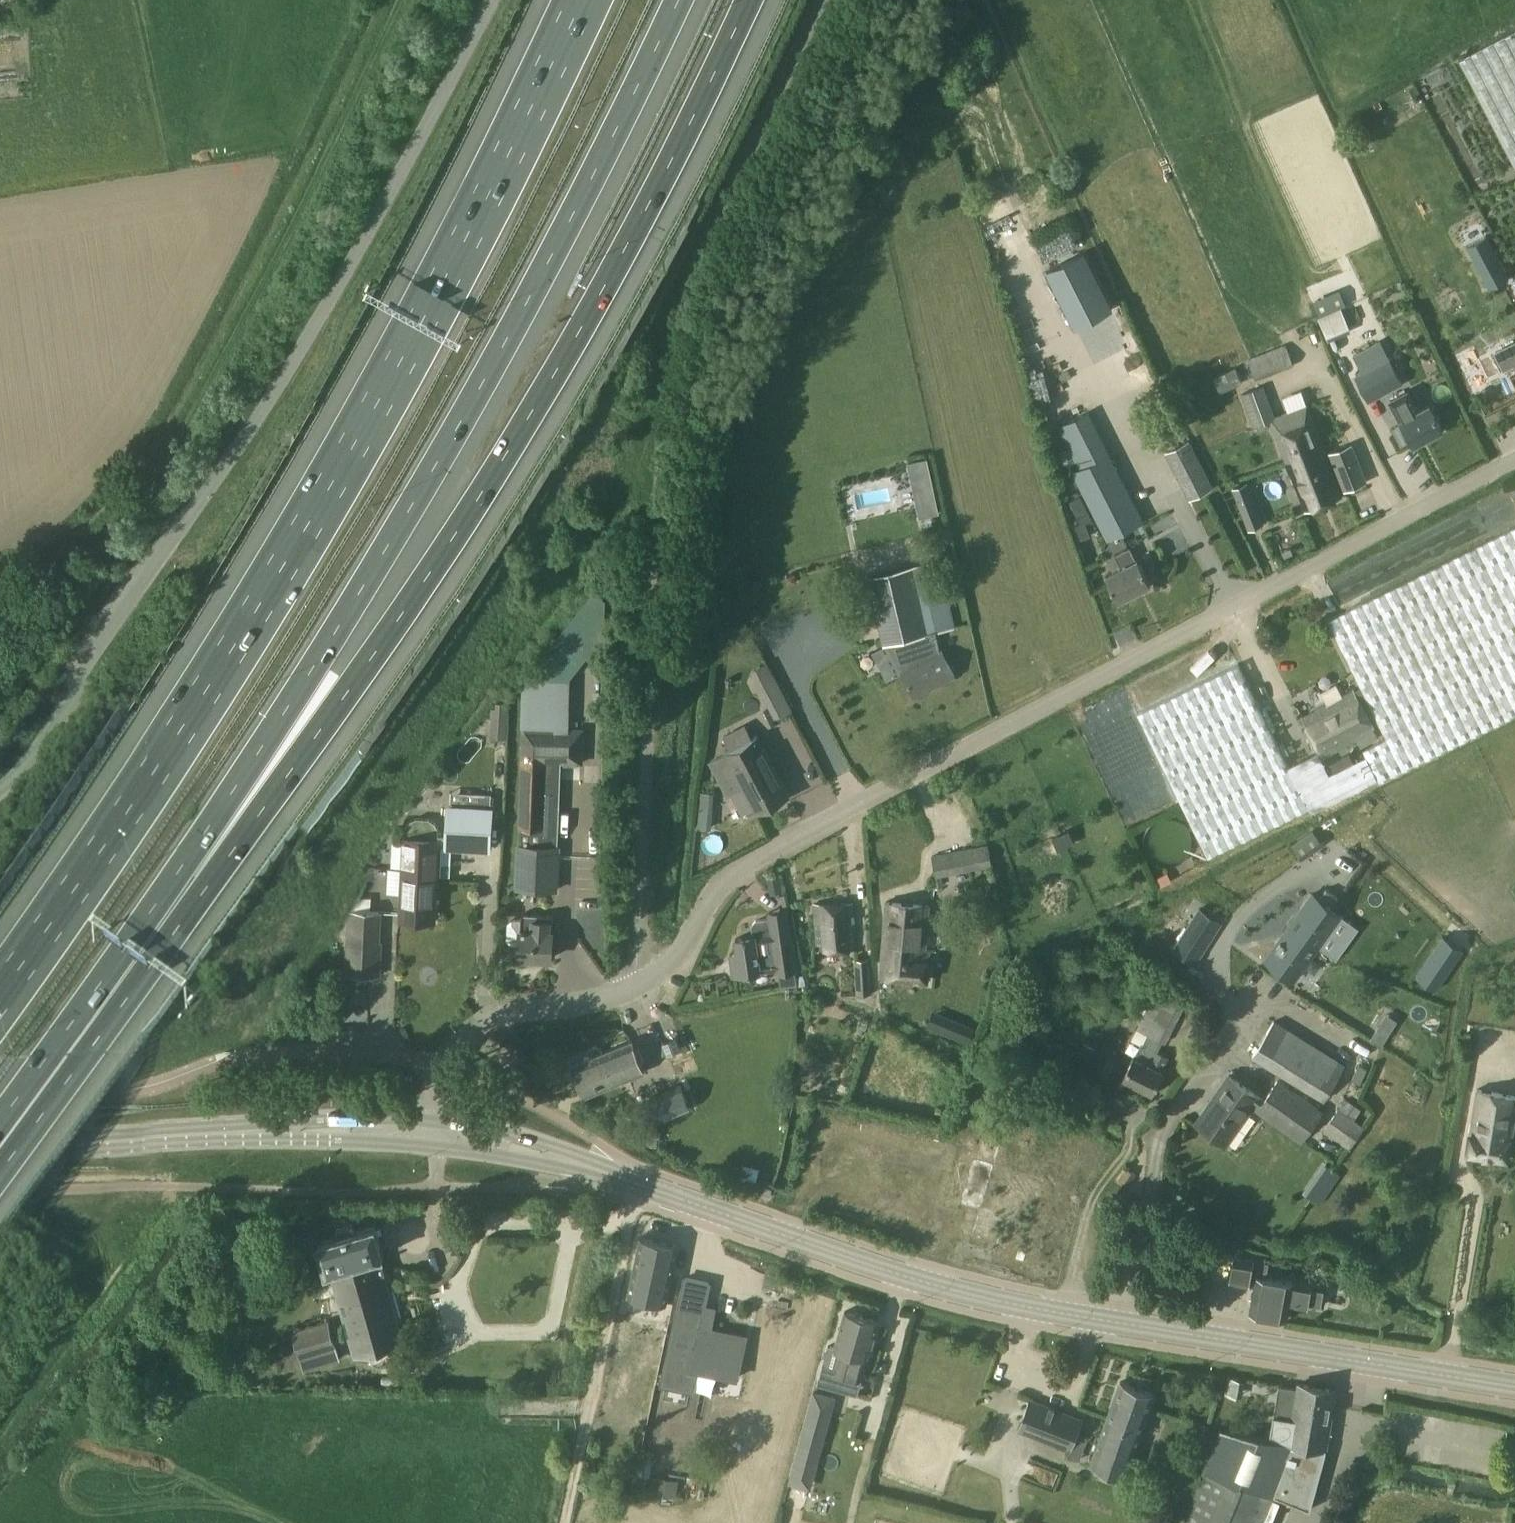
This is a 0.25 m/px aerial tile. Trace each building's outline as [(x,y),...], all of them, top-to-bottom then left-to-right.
[(1460,59),(1514,165),(1514,29),(1460,59)] [(1467,245),(1489,288),(1510,277),(1487,234),(1467,245)] [(1113,307),(1084,251),(1047,270),(1075,326),(1113,307)] [(1320,316),(1342,307),(1347,305),(1340,289),(1313,300),(1320,316)] [(1381,341),(1355,354),(1364,371),(1357,375),(1370,399),(1403,382),(1391,357),(1390,358),(1381,341)] [(1286,344),(1248,358),(1257,379),(1294,365),(1286,344)] [(1236,366),(1216,375),(1214,376),(1221,392),(1243,382),(1236,366)] [(1287,459),(1323,445),(1307,404),(1275,417),(1263,385),(1242,393),(1255,426),(1271,420),(1287,459)] [(1402,419),(1401,419),(1414,444),(1443,429),(1430,404),(1415,412),(1408,397),(1394,404),(1402,419)] [(1079,468),(1073,471),(1107,539),(1143,520),(1088,412),(1058,427),(1079,468)] [(1165,452),(1189,500),(1214,487),(1190,439),(1165,452)] [(1351,443),(1330,451),(1345,490),(1366,482),(1351,443)] [(1343,496),(1323,445),(1287,459),(1306,510),(1343,496)] [(1069,450),(1060,454),(1066,466),(1075,462),(1069,450)] [(927,458),(907,462),(919,517),(939,513),(927,458)] [(1232,487),(1249,530),(1265,524),(1248,481),(1232,487)] [(1379,779),(1380,781),(1514,714),(1514,527),(1328,620),(1362,687),(1366,696),(1387,737),(1363,749),(1367,755),(1379,779)] [(1137,559),(1130,546),(1115,554),(1121,567),(1106,575),(1119,600),(1151,584),(1138,558),(1137,559)] [(883,643),(887,642),(916,635),(936,631),(920,565),(868,577),(883,643)] [(796,572),(786,574),(788,583),(797,581),(796,572)] [(940,651),(936,631),(916,635),(887,642),(902,671),(915,696),(955,676),(942,650),(940,651)] [(1208,857),(1308,807),(1309,807),(1300,789),(1238,663),(1137,713),(1208,857)] [(776,676),(758,685),(775,718),(793,708),(776,676)] [(1362,687),(1355,691),(1354,689),(1342,695),(1337,685),(1322,693),(1327,703),(1303,716),(1325,757),(1375,729),(1360,700),(1366,696),(1362,687)] [(491,719),(508,720),(509,702),(496,701),(496,707),(492,707),(491,719)] [(520,844),(518,887),(558,889),(560,846),(540,845),(540,827),(545,827),(546,809),(560,810),(562,761),(584,762),(585,729),(525,726),(520,844)] [(758,735),(711,760),(729,795),(731,794),(739,810),(744,808),(748,816),(757,812),(758,813),(790,796),(758,735)] [(1315,781),(1325,801),(1327,805),(1379,779),(1367,755),(1315,781)] [(1325,801),(1315,781),(1300,789),(1309,807),(1308,807),(1309,809),(1325,801)] [(698,823),(708,823),(710,791),(700,791),(698,823)] [(446,847),(451,847),(491,849),(493,807),(448,805),(446,847)] [(403,875),(436,877),(438,839),(427,839),(428,828),(405,827),(403,875)] [(1069,830),(1052,836),(1057,849),(1074,842),(1069,830)] [(1313,834),(1296,842),(1301,852),(1317,845),(1313,834)] [(988,843),(932,855),(937,877),(993,865),(988,843)] [(403,875),(402,891),(401,918),(434,920),(436,877),(403,875)] [(1339,897),(1326,888),(1319,898),(1312,893),(1289,926),(1318,947),(1342,914),(1332,907),(1339,897)] [(880,976),(928,980),(930,961),(925,960),(930,905),(886,901),(880,976)] [(814,903),(818,949),(857,948),(853,902),(814,903)] [(1222,921),(1199,906),(1186,927),(1209,942),(1222,921)] [(797,970),(790,929),(789,929),(786,908),(768,911),(769,918),(755,920),(752,924),(753,935),(735,938),(739,960),(732,961),(734,975),(760,971),(760,970),(777,967),(778,973),(797,970)] [(349,910),(347,973),(379,974),(381,941),(379,941),(379,911),(349,910)] [(507,940),(511,944),(519,945),(519,956),(522,957),(522,960),(533,961),(533,957),(551,958),(553,916),(522,914),(521,920),(512,919),(508,923),(507,940)] [(1318,947),(1289,926),(1266,958),(1295,979),(1318,947)] [(866,958),(854,959),(856,994),(872,993),(869,930),(865,931),(866,958)] [(1415,975),(1437,990),(1464,949),(1443,935),(1415,975)] [(1134,980),(1129,989),(1138,995),(1144,985),(1134,980)] [(1134,1056),(1123,1078),(1153,1093),(1164,1071),(1161,1070),(1169,1056),(1158,1050),(1163,1041),(1165,1042),(1182,1008),(1154,994),(1137,1028),(1148,1033),(1144,1043),(1142,1042),(1135,1056),(1134,1056)] [(1274,1019),(1251,1056),(1325,1100),(1346,1063),(1274,1019)] [(974,1027),(964,1022),(957,1039),(968,1044),(974,1027)] [(1378,1026),(1371,1037),(1382,1045),(1389,1034),(1378,1026)] [(677,1036),(662,1043),(667,1054),(683,1048),(677,1036)] [(1086,1039),(1082,1046),(1092,1050),(1096,1043),(1086,1039)] [(632,1041),(572,1065),(585,1096),(644,1071),(632,1041)] [(814,1059),(807,1067),(815,1074),(821,1066),(814,1059)] [(1361,1083),(1368,1068),(1359,1064),(1352,1079),(1361,1083)] [(1200,1124),(1227,1143),(1253,1105),(1302,1140),(1322,1112),(1277,1080),(1264,1099),(1229,1075),(1217,1092),(1220,1094),(1200,1124)] [(690,1108),(681,1085),(651,1097),(660,1120),(690,1108)] [(1508,1160),(1514,1121),(1514,1095),(1478,1089),(1467,1153),(1508,1160)] [(1365,1127),(1356,1120),(1339,1108),(1323,1130),(1350,1149),(1365,1127)] [(1126,1167),(1118,1180),(1128,1186),(1137,1174),(1126,1167)] [(327,1271),(330,1270),(380,1256),(384,1254),(375,1224),(318,1241),(327,1271)] [(629,1295),(667,1303),(679,1246),(641,1238),(629,1295)] [(1220,1281),(1239,1284),(1244,1258),(1225,1255),(1220,1281)] [(380,1256),(330,1270),(355,1355),(405,1340),(380,1256)] [(1257,1276),(1250,1312),(1288,1318),(1290,1304),(1308,1307),(1308,1304),(1321,1306),(1325,1303),(1327,1291),(1324,1287),(1257,1276)] [(666,1370),(679,1373),(679,1372),(678,1372),(683,1348),(714,1355),(711,1366),(727,1370),(735,1335),(719,1331),(718,1337),(698,1333),(709,1283),(686,1278),(671,1346),(666,1370)] [(824,1362),(839,1367),(843,1368),(842,1372),(861,1378),(867,1356),(869,1357),(879,1320),(846,1310),(835,1347),(828,1345),(824,1362)] [(301,1357),(336,1346),(337,1345),(330,1319),(293,1330),(292,1329),(300,1357),(301,1357)] [(336,1346),(301,1357),(304,1369),(340,1358),(336,1346)] [(824,1362),(820,1375),(818,1383),(833,1387),(839,1367),(824,1362)] [(1121,1381),(1091,1463),(1126,1475),(1155,1393),(1121,1381)] [(1298,1388),(1281,1385),(1271,1440),(1222,1432),(1185,1522),(1264,1522),(1276,1494),(1313,1509),(1327,1448),(1337,1389),(1299,1383),(1298,1388)] [(813,1389),(788,1482),(811,1488),(836,1395),(813,1389)] [(1030,1399),(1019,1428),(1071,1449),(1083,1419),(1030,1399)] [(1348,1463),(1346,1475),(1357,1479),(1360,1466),(1348,1463)] [(679,1480),(654,1476),(651,1492),(677,1496),(679,1480)] [(638,1477),(637,1485),(647,1486),(648,1478),(638,1477)]
